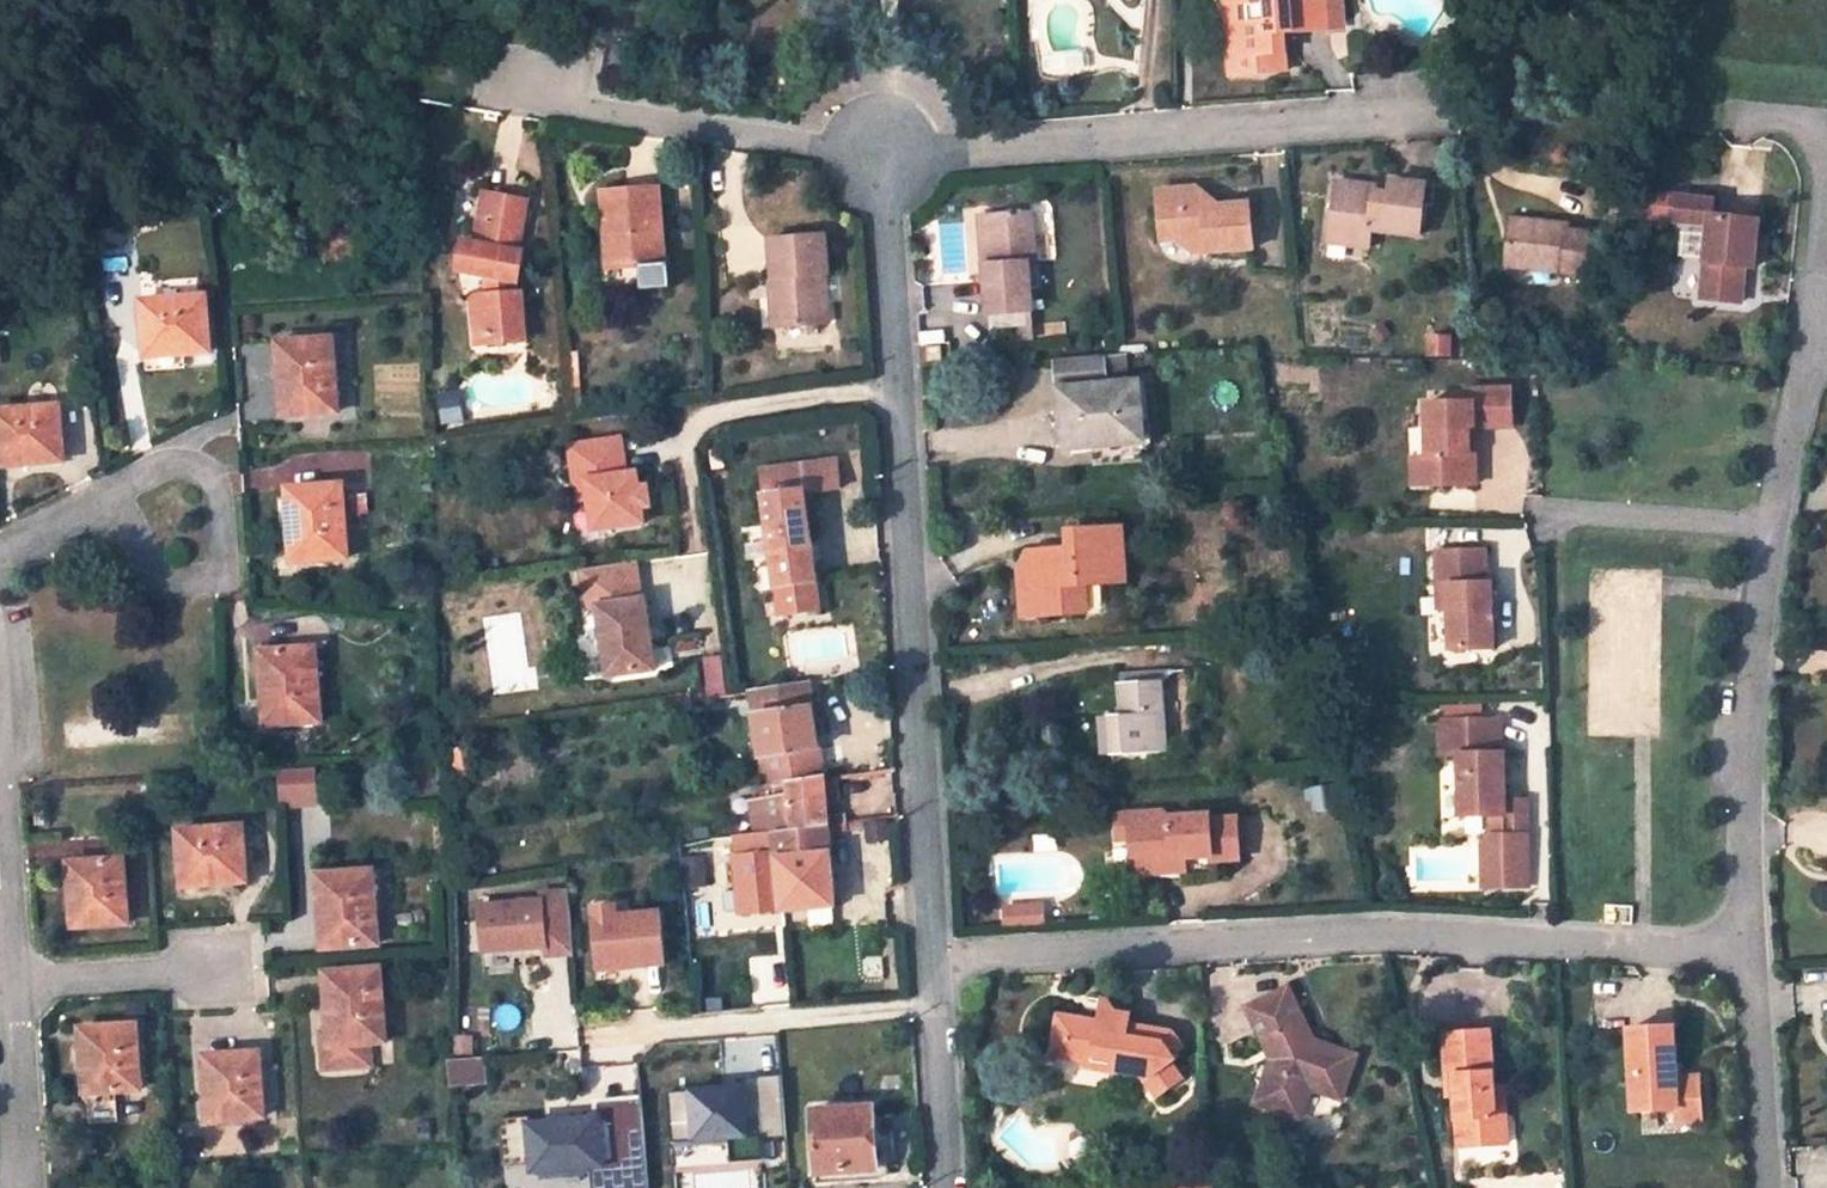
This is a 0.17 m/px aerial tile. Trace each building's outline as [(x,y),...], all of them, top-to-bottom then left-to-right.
[(1040,72),(1084,69),(1080,0),(1040,0),(1035,0),(1040,72)] [(1226,5),(1248,3),(1250,20),(1239,22),(1242,56),(1258,54),(1260,74),(1288,71),(1285,34),(1330,31),(1327,0),(1285,0),(1281,0),(1226,0),(1226,5)] [(1330,31),(1344,30),(1342,0),(1327,0),(1330,31)] [(1231,76),(1260,74),(1258,54),(1242,56),(1239,22),(1250,20),(1248,3),(1226,5),(1231,76)] [(1364,187),(1339,184),(1331,233),(1352,237),(1350,249),(1371,252),(1374,233),(1423,241),(1431,188),(1394,182),(1391,197),(1363,193),(1364,187)] [(661,188),(603,191),(605,227),(613,227),(616,267),(666,264),(661,188)] [(1197,188),(1160,192),(1164,241),(1180,240),(1211,237),(1213,253),(1255,249),(1250,204),(1219,207),(1197,188)] [(528,201),(485,193),(476,242),(466,239),(459,272),(489,278),(490,294),(487,294),(492,345),(526,342),(521,292),(511,293),(510,281),(519,282),(524,251),(519,250),(528,201)] [(1675,197),(1672,221),(1710,225),(1701,299),(1740,304),(1744,268),(1753,269),(1759,222),(1712,216),(1713,202),(1675,197)] [(1033,212),(990,216),(995,264),(985,264),(991,315),(1035,311),(1030,261),(1038,261),(1033,212)] [(980,216),(985,264),(995,264),(990,216),(980,216)] [(1571,226),(1513,220),(1508,266),(1582,275),(1589,232),(1571,229),(1571,226)] [(1352,237),(1331,233),(1329,246),(1350,249),(1352,237)] [(826,235),(771,239),(774,279),(776,278),(779,327),(830,324),(826,276),(828,275),(826,235)] [(1198,254),(1213,253),(1211,237),(1180,240),(1198,254)] [(771,328),(779,327),(776,278),(774,279),(768,279),(771,328)] [(477,347),(492,345),(487,294),(474,295),(477,347)] [(186,354),(210,353),(206,297),(143,300),(147,349),(185,348),(186,354)] [(332,340),(280,343),(281,366),(288,366),(291,415),(336,413),(332,340)] [(929,348),(929,362),(944,360),(943,346),(929,348)] [(1109,383),(1129,381),(1127,355),(1106,356),(1109,383)] [(1057,360),(1065,450),(1093,448),(1093,441),(1145,436),(1139,380),(1129,381),(1109,383),(1106,356),(1057,360)] [(1425,462),(1428,490),(1475,485),(1472,455),(1466,455),(1464,429),(1507,425),(1504,387),(1458,392),(1459,404),(1419,408),(1425,462)] [(0,466),(25,464),(24,457),(61,456),(58,408),(0,412),(0,464),(0,466)] [(586,489),(588,502),(592,534),(644,526),(642,513),(639,491),(637,475),(626,476),(621,441),(569,449),(574,485),(583,483),(583,490),(586,489)] [(801,465),(805,493),(811,493),(841,489),(837,460),(801,465)] [(1409,464),(1412,492),(1428,490),(1425,462),(1409,464)] [(818,589),(808,520),(815,519),(811,493),(805,493),(801,465),(762,471),(778,595),(818,589)] [(574,485),(576,503),(588,502),(586,489),(583,490),(583,483),(574,485)] [(342,486),(296,488),(299,537),(292,537),(293,562),(347,559),(342,486)] [(639,491),(642,513),(651,512),(648,490),(639,491)] [(1069,550),(1034,552),(1035,569),(1020,571),(1022,597),(1041,596),(1042,615),(1088,612),(1085,584),(1126,581),(1122,528),(1068,531),(1069,550)] [(1438,555),(1440,589),(1450,588),(1451,612),(1453,654),(1497,652),(1494,585),(1489,585),(1487,553),(1438,555)] [(638,565),(585,572),(590,611),(599,610),(600,620),(648,613),(646,602),(643,602),(638,565)] [(1440,589),(1441,613),(1451,612),(1450,588),(1440,589)] [(818,589),(778,595),(782,617),(821,611),(818,589)] [(1024,617),(1042,615),(1041,596),(1022,597),(1024,617)] [(655,673),(648,613),(600,620),(608,679),(655,673)] [(316,649),(269,651),(271,700),(263,700),(265,724),(320,721),(316,649)] [(1163,680),(1121,683),(1122,715),(1111,716),(1113,754),(1168,750),(1163,680)] [(754,712),(813,704),(810,683),(751,692),(754,712)] [(741,912),(836,904),(831,849),(829,848),(828,825),(846,823),(845,815),(827,816),(826,804),(824,778),(824,775),(813,704),(754,712),(765,784),(743,788),(745,799),(760,796),(760,800),(791,795),(792,815),(738,820),(739,835),(733,835),(736,855),(726,856),(726,864),(730,864),(731,879),(739,878),(741,912)] [(1457,722),(1457,757),(1471,756),(1470,774),(1460,774),(1461,819),(1492,818),(1492,838),(1483,847),(1484,891),(1529,890),(1528,839),(1528,802),(1506,802),(1505,789),(1500,789),(1500,780),(1505,775),(1505,755),(1502,755),(1501,721),(1457,722)] [(1441,722),(1442,757),(1457,757),(1457,722),(1441,722)] [(314,804),(312,766),(275,768),(278,806),(314,804)] [(824,778),(826,804),(841,803),(838,776),(824,778)] [(1166,811),(1119,814),(1120,839),(1133,838),(1134,854),(1144,854),(1145,873),(1177,871),(1176,858),(1187,857),(1214,856),(1214,860),(1242,859),(1239,817),(1212,819),(1212,814),(1172,816),(1166,811)] [(242,828),(181,831),(184,886),(208,885),(208,878),(246,876),(242,828)] [(1144,854),(1134,854),(1135,874),(1145,873),(1144,854)] [(1187,857),(1176,858),(1177,871),(1188,870),(1187,857)] [(123,861),(76,863),(79,901),(71,902),(73,926),(128,924),(123,861)] [(372,871),(318,875),(320,899),(327,898),(330,947),(377,944),(372,871)] [(568,955),(561,887),(538,889),(539,898),(473,904),(477,953),(537,948),(539,958),(568,955)] [(659,889),(663,930),(685,928),(681,887),(659,889)] [(584,899),(588,968),(663,963),(660,904),(611,907),(611,898),(584,899)] [(1047,905),(1024,906),(1025,927),(1048,925),(1047,905)] [(1024,906),(1011,907),(1012,928),(1025,927),(1024,906)] [(780,942),(768,943),(769,956),(781,956),(780,942)] [(379,970),(332,972),(335,1019),(328,1020),(329,1030),(330,1045),(321,1046),(323,1070),(371,1067),(369,1042),(384,1041),(379,970)] [(1311,1047),(1305,1038),(1310,1033),(1286,987),(1247,1007),(1275,1060),(1262,1093),(1298,1106),(1305,1088),(1336,1100),(1353,1055),(1329,1046),(1317,1041),(1311,1047)] [(1100,1001),(1096,1024),(1101,1025),(1113,1013),(1104,1001),(1100,1001)] [(1061,1059),(1091,1064),(1092,1058),(1111,1062),(1109,1071),(1136,1076),(1151,1097),(1175,1081),(1165,1064),(1169,1061),(1168,1055),(1177,1047),(1166,1034),(1124,1025),(1125,1015),(1113,1013),(1101,1025),(1096,1024),(1056,1017),(1053,1036),(1064,1039),(1061,1059)] [(135,1025),(82,1029),(83,1052),(90,1052),(93,1092),(140,1089),(135,1025)] [(320,1030),(321,1046),(330,1045),(329,1030),(320,1030)] [(1445,1034),(1447,1076),(1454,1076),(1456,1096),(1459,1147),(1495,1144),(1493,1116),(1506,1116),(1504,1087),(1494,1088),(1491,1031),(1445,1034)] [(1633,1037),(1637,1118),(1704,1115),(1702,1084),(1680,1085),(1677,1034),(1633,1037)] [(1053,1036),(1049,1056),(1061,1059),(1064,1039),(1053,1036)] [(259,1054),(206,1057),(207,1080),(214,1079),(217,1119),(262,1116),(259,1054)] [(1092,1058),(1091,1064),(1090,1072),(1109,1075),(1109,1071),(1111,1062),(1092,1058)] [(671,1140),(764,1133),(763,1122),(781,1121),(778,1076),(667,1084),(671,1140)] [(1447,1076),(1449,1096),(1456,1096),(1454,1076),(1447,1076)] [(1258,1103),(1294,1117),(1298,1106),(1262,1093),(1258,1103)] [(642,1103),(519,1110),(522,1171),(588,1167),(590,1187),(647,1187),(642,1103)] [(874,1108),(813,1112),(817,1174),(881,1170),(887,1170),(885,1134),(876,1135),(874,1108)] [(1493,1116),(1495,1144),(1508,1144),(1506,1116),(1493,1116)] [(881,1170),(817,1174),(818,1182),(878,1178),(881,1170)]
